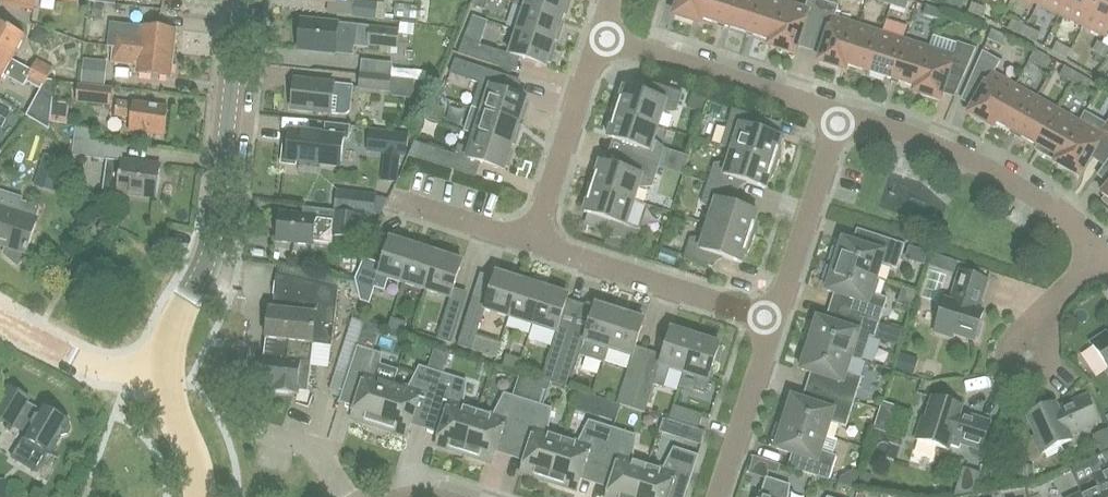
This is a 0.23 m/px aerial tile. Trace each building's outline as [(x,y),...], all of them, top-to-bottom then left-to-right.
[(36,0),(2,0),(1,5),(34,11),(36,0)] [(375,3),(375,1),(365,0),(355,0),(354,18),(376,21),(376,19),(384,20),(385,19),(385,12),(386,3),(378,2),(377,3),(375,3)] [(488,0),(474,0),(471,6),(485,10),(488,0)] [(562,19),(563,14),(567,15),(572,0),(516,0),(515,3),(526,7),(562,19)] [(707,0),(680,0),(675,15),(699,23),(707,0)] [(733,0),(707,0),(699,23),(700,23),(702,18),(725,26),(733,0)] [(759,0),(733,0),(725,26),(748,33),(759,0)] [(785,2),(779,0),(759,0),(748,33),(771,41),(770,46),(785,2)] [(826,1),(822,0),(808,0),(805,8),(785,2),(770,46),(795,54),(797,46),(810,50),(826,1)] [(891,5),(906,10),(909,0),(893,0),(891,5)] [(965,0),(964,0),(948,0),(947,5),(962,10),(965,0)] [(1067,0),(1040,0),(1038,4),(1060,15),(1067,0)] [(1095,0),(1067,0),(1060,15),(1083,25),(1095,0)] [(1083,25),(1106,37),(1107,32),(1107,0),(1095,0),(1083,25)] [(844,70),(858,25),(834,18),(838,5),(826,1),(810,50),(822,53),(820,62),(844,70)] [(984,18),(987,8),(972,3),(969,13),(984,18)] [(939,20),(942,11),(927,6),(923,16),(939,20)] [(559,26),(562,19),(526,7),(518,31),(554,42),(555,40),(559,42),(563,28),(559,26)] [(398,48),(400,29),(302,19),(298,50),(353,56),(354,46),(368,48),(368,45),(398,48)] [(1022,36),(1027,26),(1013,20),(1008,29),(1022,36)] [(114,48),(173,54),(176,30),(110,23),(108,46),(114,47),(114,48)] [(24,37),(0,24),(0,52),(12,59),(24,37)] [(869,73),(882,33),(858,25),(844,70),(845,70),(846,66),(869,73)] [(1027,26),(1022,36),(1037,43),(1041,33),(1027,26)] [(1003,46),(1007,37),(992,30),(988,40),(1003,46)] [(553,46),(554,42),(518,31),(510,55),(546,67),(548,62),(552,63),(557,48),(553,46)] [(893,80),(906,41),(882,33),(869,73),(893,80)] [(489,64),(494,50),(464,40),(459,54),(489,64)] [(915,92),(929,48),(906,41),(893,80),(916,88),(914,92),(915,92)] [(1107,54),(1107,47),(1098,41),(1093,50),(1105,58),(1107,54)] [(1067,59),(1072,50),(1058,42),(1053,51),(1067,59)] [(929,48),(915,92),(940,100),(949,72),(964,77),(977,49),(958,43),(954,56),(929,48)] [(170,78),(173,54),(114,48),(112,63),(138,66),(137,74),(170,78)] [(1044,67),(1049,58),(1035,50),(1030,59),(1044,67)] [(992,126),(1015,86),(994,74),(1001,61),(983,51),(971,80),(985,88),(970,114),(992,126)] [(12,59),(0,52),(0,79),(3,74),(23,85),(25,82),(32,70),(12,59)] [(105,87),(108,62),(84,59),(81,84),(105,87)] [(55,84),(55,82),(67,83),(69,69),(54,68),(53,69),(37,60),(32,70),(55,84)] [(483,84),(487,70),(456,60),(451,74),(483,84)] [(1074,83),(1079,74),(1065,67),(1060,76),(1074,83)] [(26,115),(50,130),(55,84),(32,70),(25,82),(40,90),(32,104),(26,115)] [(390,93),(392,76),(360,73),(359,90),(390,93)] [(1079,74),(1074,83),(1087,91),(1092,82),(1079,74)] [(345,116),(350,112),(353,86),(295,80),(291,110),(345,116)] [(612,111),(659,126),(663,113),(677,112),(683,93),(654,83),(651,95),(625,87),(622,97),(619,97),(616,103),(613,109),(612,111)] [(113,89),(79,85),(76,101),(111,105),(113,89)] [(1016,135),(1037,98),(1015,86),(992,126),(993,127),(995,123),(1016,135)] [(483,111),(519,123),(521,118),(524,120),(530,104),(526,103),(527,98),(491,87),(483,111)] [(1038,147),(1059,110),(1037,98),(1016,135),(1038,147)] [(133,104),(117,101),(115,116),(131,118),(130,131),(164,136),(168,108),(134,102),(133,104)] [(433,105),(427,119),(438,123),(443,108),(433,105)] [(721,146),(733,150),(779,165),(780,163),(781,159),(781,155),(782,152),(782,149),(779,148),(783,138),(757,130),(761,118),(733,109),(721,146)] [(1057,162),(1057,163),(1080,122),(1059,110),(1038,147),(1046,151),(1044,155),(1057,162)] [(517,130),(519,123),(483,111),(476,135),(512,146),(512,144),(516,146),(521,132),(517,130)] [(654,139),(659,126),(612,111),(611,117),(610,120),(610,127),(612,127),(609,138),(634,146),(630,158),(659,167),(665,148),(654,139)] [(1086,112),(1080,122),(1103,135),(1105,131),(1107,133),(1107,120),(1106,123),(1086,112)] [(296,161),(340,166),(343,147),(346,147),(349,125),(324,122),(323,135),(290,131),(288,144),(284,144),(282,163),(296,165),(296,161)] [(1080,122),(1057,163),(1080,175),(1103,135),(1080,122)] [(91,141),(93,130),(76,127),(72,156),(106,160),(102,189),(117,191),(117,192),(156,197),(161,165),(122,160),(124,145),(110,143),(91,141)] [(369,129),(367,152),(405,157),(408,134),(369,129)] [(150,157),(156,137),(144,133),(142,140),(133,137),(129,151),(150,157)] [(510,151),(512,146),(476,135),(471,149),(459,145),(455,155),(504,171),(505,166),(509,168),(514,152),(510,151)] [(440,166),(444,152),(415,142),(409,156),(440,166)] [(778,167),(779,165),(733,150),(728,163),(714,163),(708,183),(737,192),(741,180),(766,188),(770,178),(772,179),(773,176),(775,174),(777,170),(778,167)] [(630,158),(627,170),(601,162),(597,172),(595,171),(592,177),(591,179),(588,186),(596,188),(634,201),(639,188),(653,187),(659,167),(630,158)] [(733,204),(737,192),(708,183),(702,203),(713,212),(708,224),(755,239),(756,236),(757,231),(757,228),(757,224),(755,223),(759,212),(733,204)] [(596,188),(588,186),(586,193),(586,198),(586,201),(588,202),(584,212),(610,221),(606,233),(635,242),(647,205),(634,201),(596,188)] [(373,214),(375,193),(350,190),(347,212),(373,214)] [(0,208),(0,246),(6,248),(3,256),(18,266),(26,255),(40,207),(21,202),(18,213),(0,208)] [(373,214),(337,211),(303,208),(303,214),(280,212),(278,241),(333,246),(334,237),(357,239),(358,233),(371,234),(373,214)] [(754,243),(755,239),(708,224),(704,237),(690,238),(684,258),(713,267),(716,255),(742,263),(746,253),(748,254),(749,252),(752,248),(754,243)] [(877,279),(881,264),(897,269),(905,244),(879,236),(874,250),(843,240),(840,248),(836,247),(831,264),(877,279)] [(355,279),(359,294),(361,301),(370,304),(375,287),(385,291),(389,278),(403,283),(415,247),(410,245),(412,242),(396,237),(395,240),(390,239),(382,264),(364,259),(355,279)] [(427,290),(438,254),(436,254),(438,250),(424,246),(422,249),(415,247),(403,283),(427,290)] [(438,254),(427,290),(451,298),(463,262),(458,261),(460,257),(444,252),(443,256),(438,254)] [(881,280),(877,279),(831,264),(825,281),(830,282),(827,291),(858,301),(853,315),(880,323),(888,298),(876,295),(881,280)] [(934,284),(948,288),(953,271),(939,267),(934,284)] [(509,317),(521,281),(517,280),(518,276),(502,271),(501,274),(496,273),(488,300),(474,296),(459,346),(489,355),(492,343),(476,338),(485,309),(509,317)] [(978,310),(988,280),(960,271),(951,301),(945,299),(935,332),(952,337),(953,334),(974,341),(976,337),(979,338),(983,324),(980,323),(984,311),(978,310)] [(265,339),(267,340),(313,345),(313,344),(332,346),(338,290),(275,275),(271,310),(268,309),(265,339)] [(533,325),(545,289),(543,288),(544,284),(530,280),(529,283),(521,281),(509,317),(533,325)] [(565,355),(574,327),(561,322),(569,296),(565,295),(566,291),(550,286),(549,290),(545,289),(533,325),(558,333),(552,351),(565,355)] [(604,363),(609,349),(614,334),(620,313),(616,312),(617,308),(601,303),(600,306),(596,305),(587,331),(574,327),(565,355),(578,359),(579,355),(604,363)] [(451,344),(461,315),(447,310),(438,339),(451,344)] [(614,334),(609,349),(633,357),(645,321),(640,319),(641,316),(626,311),(624,314),(620,313),(614,334)] [(872,348),(880,323),(853,315),(849,328),(818,318),(815,327),(811,326),(806,343),(852,358),(856,359),(860,344),(872,348)] [(403,334),(407,323),(392,318),(388,330),(403,334)] [(684,373),(696,338),(692,337),(693,332),(677,327),(676,331),(671,329),(660,365),(659,365),(654,383),(653,385),(663,388),(669,369),(684,373)] [(1107,333),(1091,343),(1107,368),(1107,335),(1107,333)] [(696,338),(684,373),(698,378),(694,390),(705,394),(715,362),(719,363),(723,349),(720,348),(721,345),(716,344),(717,340),(701,335),(700,339),(696,338)] [(307,392),(313,345),(267,340),(265,358),(263,358),(260,386),(275,388),(275,393),(297,395),(297,391),(307,392)] [(847,372),(852,358),(806,343),(800,360),(804,361),(801,370),(832,379),(828,393),(855,402),(863,377),(847,372)] [(398,370),(381,364),(382,354),(358,346),(347,380),(363,385),(352,419),(370,425),(371,422),(379,424),(379,426),(380,426),(394,383),(398,370)] [(555,384),(565,355),(552,351),(542,380),(555,384)] [(518,372),(522,360),(507,355),(503,367),(518,372)] [(578,359),(565,355),(555,384),(569,388),(578,359)] [(433,407),(444,374),(420,366),(409,388),(394,383),(380,426),(381,426),(382,425),(390,428),(389,431),(407,437),(418,402),(433,407)] [(465,453),(479,410),(463,405),(467,381),(444,374),(433,407),(447,412),(436,446),(455,452),(456,449),(464,451),(464,453),(465,453)] [(631,408),(641,379),(628,375),(618,404),(631,408)] [(641,379),(631,408),(644,412),(653,385),(654,383),(641,379)] [(26,406),(31,399),(9,386),(0,402),(0,418),(8,423),(6,428),(12,432),(14,427),(27,434),(24,438),(35,444),(23,464),(37,472),(48,453),(51,454),(61,436),(68,434),(71,428),(67,414),(62,411),(55,413),(43,406),(38,413),(26,406)] [(847,427),(855,402),(828,393),(824,407),(793,397),(790,406),(786,405),(780,422),(826,436),(831,422),(847,427)] [(518,434),(528,401),(505,394),(494,415),(479,410),(465,453),(466,454),(467,452),(474,455),(473,458),(492,464),(503,430),(518,434)] [(951,400),(938,396),(937,399),(933,397),(926,419),(923,418),(916,439),(948,450),(949,446),(959,450),(961,444),(981,451),(990,423),(960,413),(962,407),(950,403),(951,400)] [(1099,422),(1087,396),(1066,405),(1067,407),(1059,411),(1055,403),(1044,409),(1043,405),(1030,411),(1031,414),(1027,416),(1036,437),(1033,438),(1041,455),(1072,440),(1070,435),(1099,422)] [(550,480),(564,437),(548,432),(552,409),(528,401),(518,434),(532,439),(521,473),(540,479),(541,476),(549,479),(548,480),(550,480)] [(612,420),(616,407),(600,402),(596,415),(612,420)] [(884,404),(878,419),(892,424),(897,409),(884,404)] [(698,430),(703,415),(679,408),(673,406),(668,420),(698,430)] [(663,420),(659,432),(697,444),(701,432),(663,420)] [(602,462),(613,428),(589,421),(579,442),(564,437),(550,480),(551,481),(551,480),(559,482),(558,485),(577,491),(588,457),(602,462)] [(826,436),(780,422),(775,438),(779,440),(776,448),(807,458),(802,472),(829,481),(837,456),(833,455),(838,440),(826,437),(826,436)] [(648,464),(633,459),(637,436),(613,428),(602,462),(617,466),(607,496),(638,496),(648,464)] [(1107,448),(1107,428),(1093,435),(1100,451),(1107,448)] [(638,496),(669,496),(673,484),(688,489),(699,456),(674,448),(663,469),(648,464),(638,496)] [(1018,482),(1035,480),(1034,464),(1017,466),(1018,482)] [(1093,473),(1099,487),(1084,494),(1082,490),(1066,496),(1107,496),(1107,466),(1093,473)] [(954,496),(976,493),(982,473),(963,467),(954,496)] [(791,486),(767,478),(761,496),(789,496),(791,486)]
